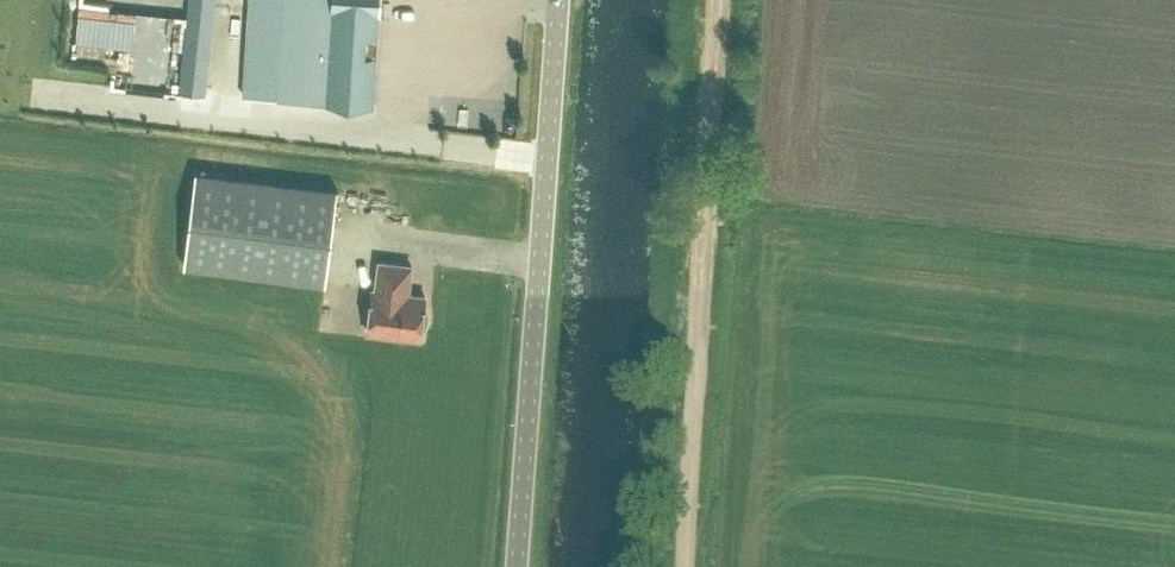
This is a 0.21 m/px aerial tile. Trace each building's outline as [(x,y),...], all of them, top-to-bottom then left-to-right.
[(277,97),(373,103),(379,10),(380,0),(283,0),(277,97)] [(325,282),(337,187),(195,169),(183,264),(325,282)] [(367,330),(419,336),(421,325),(424,326),(426,321),(427,316),(427,311),(426,305),(423,305),(425,294),(404,291),(407,265),(411,265),(411,264),(379,259),(376,288),(373,287),(367,330)]
